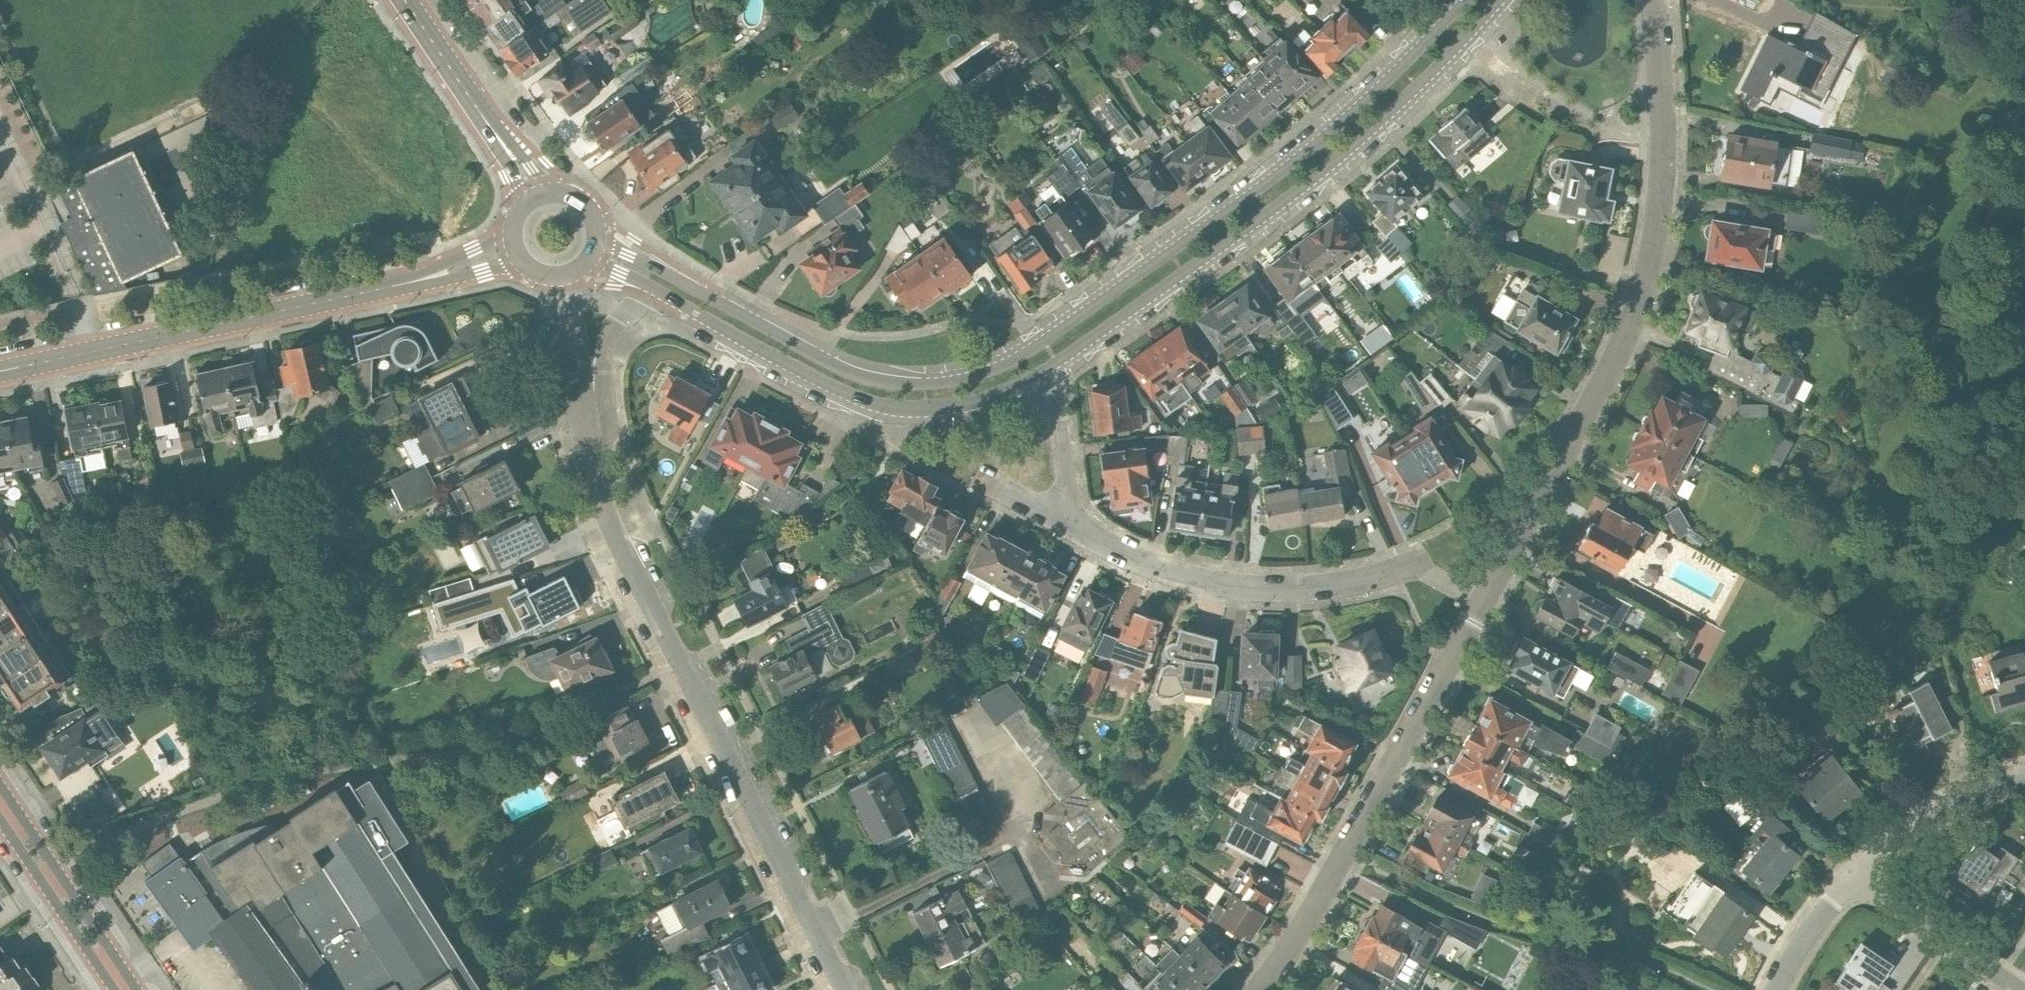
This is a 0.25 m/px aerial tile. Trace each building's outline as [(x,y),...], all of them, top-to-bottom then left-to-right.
[(524,0),(478,0),(470,6),(485,27),(524,0)] [(485,27),(492,37),(492,39),(496,46),(498,46),(501,50),(567,4),(564,0),(524,0),(485,27)] [(567,4),(501,50),(518,75),(555,49),(544,33),(562,21),(572,37),(611,10),(604,0),(573,0),(567,4)] [(1322,26),(1346,52),(1356,43),(1359,46),(1372,34),(1348,8),(1339,16),(1336,13),(1322,26)] [(785,15),(773,13),(770,28),(755,39),(761,47),(795,23),(788,14),(785,15)] [(616,39),(627,31),(620,21),(609,29),(616,39)] [(1768,34),(1740,90),(1741,90),(1753,96),(1748,106),(1754,109),(1759,99),(1769,104),(1778,86),(1792,92),(1795,94),(1799,86),(1807,89),(1809,91),(1824,61),(1838,68),(1851,43),(1812,23),(1798,49),(1797,49),(1768,34)] [(1304,29),(1292,40),(1299,47),(1303,51),(1327,77),(1340,65),(1336,61),(1346,52),(1322,26),(1311,36),(1304,29)] [(792,41),(800,47),(808,36),(800,30),(792,41)] [(1087,47),(1088,42),(1089,39),(1085,33),(1074,40),(1082,50),(1087,47)] [(595,34),(584,42),(589,50),(600,43),(595,34)] [(1262,55),(1296,92),(1300,97),(1312,86),(1309,82),(1315,77),(1279,35),(1261,51),(1263,54),(1262,55)] [(1046,51),(1036,36),(1020,47),(1030,62),(1046,51)] [(1134,74),(1146,63),(1133,49),(1122,60),(1134,74)] [(1245,74),(1280,114),(1291,104),(1288,100),(1296,92),(1262,55),(1243,71),(1245,74)] [(1909,83),(1917,68),(1894,56),(1886,71),(1895,75),(1904,80),(1909,83)] [(578,68),(572,59),(540,81),(548,92),(552,89),(569,114),(589,101),(586,97),(606,84),(590,61),(578,68)] [(1229,93),(1257,127),(1264,121),(1267,124),(1280,114),(1245,74),(1235,83),(1237,86),(1229,93)] [(1897,92),(1904,80),(1895,75),(1888,87),(1897,92)] [(607,149),(655,116),(633,83),(604,103),(608,109),(588,124),(584,132),(589,139),(599,138),(607,149)] [(709,99),(720,92),(716,86),(705,93),(709,99)] [(1257,127),(1229,93),(1227,91),(1216,100),(1219,104),(1212,110),(1208,106),(1201,112),(1205,116),(1204,117),(1232,152),(1239,146),(1237,144),(1243,139),(1246,143),(1260,131),(1257,127)] [(993,105),(1001,115),(1011,108),(1002,97),(993,105)] [(778,130),(799,116),(790,103),(769,116),(778,130)] [(1440,131),(1430,140),(1456,170),(1466,161),(1467,163),(1494,139),(1465,107),(1438,130),(1440,131)] [(1127,122),(1122,115),(1112,122),(1118,130),(1127,122)] [(1188,144),(1207,173),(1209,171),(1211,173),(1214,174),(1220,170),(1219,167),(1218,165),(1229,157),(1199,115),(1189,122),(1199,137),(1188,144)] [(1149,126),(1143,118),(1137,123),(1150,143),(1158,138),(1150,125),(1149,126)] [(641,149),(630,156),(639,169),(637,170),(638,172),(638,176),(643,183),(647,184),(649,187),(655,183),(661,192),(681,178),(675,169),(682,170),(684,168),(685,162),(690,163),(695,160),(696,155),(690,146),(695,143),(679,120),(640,147),(641,149)] [(1128,122),(1127,122),(1118,130),(1130,146),(1141,138),(1128,122)] [(1862,160),(1864,143),(1853,141),(1853,140),(1814,132),(1810,151),(1848,159),(1848,158),(1862,160)] [(1785,186),(1791,148),(1728,138),(1722,176),(1785,186)] [(738,164),(713,182),(732,209),(775,179),(777,178),(781,175),(765,152),(756,140),(732,156),(738,164)] [(1207,173),(1188,144),(1176,153),(1169,144),(1160,150),(1187,187),(1197,180),(1198,182),(1203,183),(1207,179),(1207,176),(1206,174),(1207,173)] [(1066,151),(1054,159),(1060,167),(1076,190),(1082,198),(1090,192),(1115,227),(1125,220),(1127,222),(1130,223),(1137,218),(1137,213),(1136,212),(1139,210),(1109,167),(1108,168),(1102,158),(1086,168),(1072,147),(1066,151)] [(62,183),(57,185),(76,227),(65,232),(71,245),(95,295),(126,289),(124,281),(196,248),(176,206),(163,212),(134,149),(62,183)] [(1173,191),(1150,158),(1142,164),(1139,159),(1126,168),(1152,206),(1154,204),(1159,205),(1164,202),(1164,197),(1173,191)] [(1569,162),(1559,160),(1553,164),(1551,172),(1555,178),(1565,180),(1559,211),(1600,220),(1601,218),(1608,220),(1612,201),(1604,200),(1610,169),(1569,161),(1569,162)] [(1397,166),(1367,192),(1384,211),(1373,221),(1380,229),(1385,236),(1397,226),(1395,222),(1424,198),(1397,166)] [(1045,203),(1036,209),(1037,212),(1068,255),(1093,238),(1065,198),(1076,190),(1060,167),(1047,177),(1060,195),(1047,205),(1045,203)] [(775,179),(732,209),(753,239),(770,228),(778,222),(784,230),(808,213),(798,199),(781,175),(777,178),(775,179)] [(840,187),(812,206),(825,224),(836,217),(852,205),(868,194),(860,183),(844,193),(840,187)] [(1017,196),(1024,206),(1032,201),(1025,191),(1017,196)] [(1476,237),(1487,227),(1457,195),(1446,205),(1476,237)] [(1024,206),(1017,196),(1007,203),(1015,214),(1014,214),(1023,228),(1018,231),(1016,228),(990,245),(999,258),(1022,293),(1038,282),(1036,278),(1054,265),(1033,235),(1027,227),(1034,222),(1023,207),(1024,206)] [(815,256),(801,266),(810,279),(812,278),(822,292),(825,294),(826,295),(829,296),(831,296),(833,295),(836,292),(837,290),(837,286),(837,284),(836,282),(860,265),(851,253),(855,250),(846,237),(861,226),(856,218),(860,216),(852,205),(836,217),(843,227),(811,250),(815,256)] [(1821,234),(1824,215),(1788,209),(1785,228),(1821,234)] [(1318,230),(1316,231),(1345,270),(1349,276),(1373,259),(1367,250),(1340,214),(1328,223),(1323,222),(1319,225),(1318,230)] [(1751,228),(1752,221),(1729,218),(1728,225),(1715,223),(1713,223),(1710,225),(1708,227),(1706,229),(1706,232),(1706,235),(1707,238),(1711,241),(1708,258),(1760,265),(1762,248),(1773,250),(1775,231),(1751,228)] [(913,222),(903,230),(910,241),(921,234),(913,222)] [(912,244),(910,241),(903,230),(899,224),(886,248),(897,254),(912,244)] [(1400,253),(1380,229),(1370,238),(1390,261),(1400,253)] [(1305,239),(1290,251),(1319,290),(1345,270),(1316,231),(1315,232),(1310,231),(1306,235),(1305,239)] [(920,256),(945,292),(946,293),(970,276),(969,275),(976,271),(966,257),(960,261),(945,239),(920,256)] [(1279,258),(1266,269),(1285,295),(1274,304),(1304,344),(1316,335),(1300,316),(1325,298),(1319,290),(1290,251),(1289,251),(1284,251),(1280,254),(1279,258)] [(945,292),(920,256),(888,278),(909,309),(919,302),(922,308),(945,292)] [(1231,293),(1222,300),(1224,303),(1244,332),(1257,323),(1260,327),(1264,332),(1274,325),(1247,286),(1233,296),(1231,293)] [(1563,352),(1571,337),(1565,334),(1573,320),(1522,290),(1516,301),(1504,321),(1556,351),(1557,348),(1563,352)] [(1693,311),(1687,331),(1701,336),(1697,347),(1713,352),(1708,369),(1793,412),(1799,401),(1795,398),(1804,379),(1801,370),(1793,366),(1784,369),(1774,364),(1775,363),(1772,355),(1764,351),(1755,354),(1751,361),(1738,354),(1737,347),(1733,346),(1739,326),(1750,329),(1756,311),(1739,305),(1741,300),(1731,297),(1730,302),(1700,292),(1692,296),(1690,303),(1693,311)] [(1214,309),(1200,320),(1227,358),(1238,350),(1242,351),(1250,346),(1251,341),(1247,336),(1244,332),(1224,303),(1222,300),(1213,307),(1214,309)] [(360,363),(349,365),(361,404),(363,411),(370,407),(376,404),(374,399),(373,398),(374,358),(390,355),(391,357),(392,359),(394,361),(396,362),(397,363),(400,364),(402,365),(404,365),(406,366),(409,365),(411,365),(413,364),(415,363),(419,370),(440,360),(428,337),(426,333),(423,330),(420,328),(416,326),(413,324),(400,324),(384,328),(354,335),(360,363)] [(1383,324),(1374,331),(1385,345),(1393,338),(1383,324)] [(1287,325),(1277,333),(1282,340),(1292,332),(1287,325)] [(1515,345),(1518,340),(1495,325),(1492,330),(1515,345)] [(1160,344),(1157,346),(1179,378),(1189,393),(1204,382),(1199,376),(1210,369),(1184,331),(1182,328),(1170,336),(1169,337),(1166,337),(1160,341),(1160,344)] [(1493,356),(1475,379),(1478,381),(1477,382),(1521,416),(1529,406),(1526,400),(1537,387),(1531,383),(1534,378),(1516,364),(1512,368),(1502,359),(1512,345),(1490,330),(1479,345),(1493,356)] [(285,386),(276,388),(278,399),(279,398),(283,418),(292,419),(288,398),(296,397),(330,389),(329,384),(325,366),(330,365),(327,354),(322,355),(319,343),(287,350),(290,365),(281,367),(285,386)] [(1132,359),(1131,364),(1161,408),(1166,405),(1171,412),(1192,396),(1189,393),(1179,378),(1157,346),(1141,357),(1136,356),(1132,359)] [(243,363),(225,367),(235,415),(239,430),(254,426),(254,428),(278,422),(274,399),(278,399),(276,388),(273,377),(256,380),(252,359),(242,361),(243,363)] [(207,369),(197,371),(208,421),(212,437),(225,434),(221,418),(235,415),(225,367),(208,371),(207,369)] [(1420,381),(1439,404),(1442,408),(1453,398),(1431,372),(1420,381)] [(676,380),(668,375),(660,390),(668,394),(658,413),(659,418),(678,428),(672,439),(683,445),(710,394),(677,377),(676,380)] [(422,399),(407,406),(420,432),(465,410),(460,399),(471,393),(463,377),(450,383),(451,385),(422,399)] [(1244,379),(1234,386),(1248,406),(1258,400),(1244,379)] [(170,381),(145,386),(154,432),(166,430),(165,425),(178,423),(170,381)] [(1420,381),(1410,388),(1425,412),(1439,404),(1420,381)] [(1521,416),(1477,382),(1460,403),(1474,414),(1471,418),(1489,433),(1491,431),(1499,437),(1508,425),(1514,425),(1521,416)] [(1108,389),(1108,386),(1093,388),(1099,433),(1142,428),(1140,416),(1128,418),(1124,387),(1108,389)] [(1248,407),(1234,386),(1221,394),(1235,415),(1248,407)] [(1352,418),(1333,386),(1319,394),(1335,428),(1352,418)] [(1644,423),(1641,427),(1693,454),(1702,438),(1693,434),(1701,419),(1707,408),(1681,394),(1675,404),(1662,397),(1654,412),(1651,410),(1649,413),(1645,414),(1642,419),(1644,423)] [(377,422),(398,411),(391,396),(376,404),(370,407),(377,422)] [(97,405),(94,405),(102,447),(118,444),(121,461),(132,459),(122,401),(110,403),(109,402),(107,399),(105,399),(104,399),(101,399),(99,401),(98,403),(97,405)] [(1262,421),(1271,416),(1264,403),(1255,408),(1262,421)] [(1738,418),(1768,418),(1768,404),(1738,404),(1738,418)] [(102,447),(94,405),(67,410),(76,458),(60,461),(62,470),(88,526),(92,525),(90,517),(91,516),(79,456),(88,454),(87,450),(102,447)] [(416,434),(429,461),(448,451),(449,453),(479,438),(465,410),(420,432),(416,434)] [(725,451),(749,465),(772,423),(756,414),(754,419),(739,411),(737,414),(732,411),(706,457),(717,464),(725,451)] [(14,420),(7,422),(17,466),(25,465),(27,471),(46,467),(39,434),(32,436),(27,413),(13,416),(14,420)] [(1417,431),(1405,439),(1433,484),(1447,476),(1455,478),(1456,474),(1458,472),(1460,466),(1459,463),(1460,459),(1451,457),(1447,451),(1449,449),(1430,418),(1415,428),(1417,431)] [(7,422),(0,423),(0,487),(7,486),(6,480),(16,478),(14,467),(17,466),(7,422)] [(772,423),(749,465),(742,477),(764,490),(762,493),(775,501),(770,509),(793,522),(826,496),(825,495),(841,483),(830,477),(821,493),(804,483),(800,491),(785,482),(804,450),(799,447),(800,444),(785,436),(787,432),(772,423)] [(1174,424),(1164,436),(1168,436),(1182,436),(1174,424)] [(1263,425),(1250,426),(1252,453),(1266,452),(1263,425)] [(1252,453),(1250,426),(1236,427),(1239,455),(1252,453)] [(1635,447),(1627,462),(1640,470),(1636,478),(1662,492),(1671,476),(1676,466),(1685,470),(1693,454),(1641,427),(1639,431),(1635,433),(1632,438),(1634,442),(1632,446),(1635,447)] [(184,450),(195,447),(191,430),(180,432),(184,450)] [(1168,447),(1168,436),(1164,436),(1145,436),(1146,449),(1168,447)] [(1168,436),(1168,447),(1168,464),(1179,465),(1169,526),(1200,531),(1208,482),(1190,479),(1193,466),(1184,465),(1188,436),(1182,436),(1168,436)] [(1786,455),(1792,443),(1781,437),(1775,449),(1786,455)] [(1390,443),(1375,453),(1395,485),(1397,484),(1400,489),(1398,497),(1403,498),(1404,500),(1410,501),(1413,501),(1417,501),(1419,493),(1433,484),(1405,439),(1392,447),(1390,443)] [(184,467),(205,463),(202,447),(181,452),(184,467)] [(1146,459),(1144,450),(1101,455),(1104,483),(1111,482),(1115,513),(1135,511),(1134,503),(1150,501),(1147,472),(1154,471),(1153,458),(1146,459)] [(1298,495),(1302,523),(1345,516),(1338,475),(1348,473),(1344,450),(1328,453),(1332,476),(1328,477),(1331,490),(1298,495)] [(453,490),(458,501),(464,512),(476,506),(478,510),(520,489),(505,460),(463,481),(465,484),(453,490)] [(425,463),(398,476),(405,490),(432,477),(425,463)] [(902,510),(927,525),(939,504),(938,504),(940,498),(932,493),(936,485),(934,480),(926,475),(920,477),(919,479),(903,470),(886,499),(903,508),(902,510)] [(1208,482),(1200,531),(1229,536),(1239,475),(1226,473),(1224,485),(1208,482)] [(61,504),(74,499),(64,477),(52,483),(61,504)] [(432,477),(405,490),(413,505),(439,492),(432,477)] [(1265,503),(1257,522),(1268,520),(1269,529),(1302,523),(1298,495),(1297,491),(1281,494),(1279,484),(1262,487),(1265,503)] [(156,500),(141,503),(145,522),(160,519),(156,500)] [(927,525),(914,549),(927,556),(932,548),(944,554),(950,543),(958,529),(964,520),(961,513),(953,508),(948,510),(939,504),(927,525)] [(672,524),(679,509),(672,506),(664,520),(672,524)] [(1678,507),(1665,515),(1679,539),(1693,531),(1678,507)] [(1591,523),(1578,547),(1592,554),(1591,556),(1592,557),(1591,560),(1617,574),(1633,545),(1643,550),(1652,533),(1606,508),(1596,526),(1591,523)] [(549,545),(534,517),(491,538),(490,535),(473,543),(491,578),(522,562),(521,559),(549,545)] [(124,533),(122,521),(108,524),(110,535),(124,533)] [(20,554),(31,547),(19,527),(8,535),(20,554)] [(970,534),(963,530),(959,537),(967,541),(970,534)] [(987,532),(962,577),(989,591),(993,583),(1013,547),(1012,543),(1003,538),(999,539),(987,532)] [(15,549),(6,535),(0,538),(0,558),(15,549)] [(993,583),(989,591),(1015,605),(1019,597),(1039,561),(1013,547),(993,583)] [(0,559),(0,572),(5,579),(26,566),(16,549),(0,559)] [(789,584),(778,589),(758,550),(741,563),(755,590),(737,599),(750,624),(797,600),(789,584)] [(847,592),(893,569),(886,555),(840,577),(847,592)] [(1019,597),(1015,605),(1041,619),(1065,575),(1052,568),(1051,564),(1043,559),(1039,561),(1019,597)] [(475,591),(434,603),(441,630),(501,612),(502,611),(513,606),(525,630),(513,636),(514,637),(542,623),(543,625),(580,607),(579,605),(584,602),(577,588),(572,590),(565,575),(530,593),(527,587),(519,591),(514,579),(475,591)] [(951,601),(961,582),(950,576),(939,595),(951,601)] [(471,577),(430,590),(434,603),(475,591),(471,577)] [(1555,579),(1549,590),(1564,598),(1562,601),(1593,616),(1595,613),(1603,618),(1619,627),(1632,603),(1592,581),(1585,593),(1560,579),(1559,581),(1555,579)] [(23,606),(8,584),(3,587),(0,582),(0,620),(23,606)] [(1564,598),(1549,590),(1548,591),(1552,594),(1549,600),(1545,598),(1538,600),(1534,608),(1536,612),(1536,615),(1572,635),(1579,621),(1597,630),(1603,618),(1595,613),(1593,616),(1562,601),(1564,598)] [(1110,602),(1090,592),(1086,599),(1080,596),(1059,638),(1084,651),(1087,646),(1088,647),(1110,602)] [(936,607),(945,612),(951,601),(939,595),(936,607)] [(39,630),(23,606),(0,620),(0,655),(39,630)] [(945,612),(936,607),(935,614),(939,622),(945,612)] [(1871,611),(1861,612),(1862,621),(1872,620),(1871,611)] [(1145,670),(1162,621),(1135,612),(1130,626),(1125,624),(1121,639),(1119,638),(1112,658),(1145,670)] [(965,613),(960,623),(967,633),(975,618),(965,613)] [(826,622),(787,642),(793,655),(771,667),(784,693),(788,691),(790,695),(798,691),(796,687),(817,677),(811,665),(814,658),(824,652),(830,654),(835,663),(840,665),(852,659),(854,653),(849,644),(844,642),(840,635),(834,638),(826,622)] [(1215,689),(1219,665),(1213,664),(1217,639),(1193,632),(1181,629),(1178,637),(1176,642),(1171,643),(1167,645),(1166,650),(1167,655),(1171,658),(1174,659),(1173,663),(1169,663),(1165,665),(1162,668),(1153,697),(1154,697),(1155,696),(1163,699),(1171,699),(1186,691),(1213,695),(1212,696),(1213,696),(1215,689)] [(0,655),(0,681),(2,684),(3,683),(4,683),(52,652),(39,630),(0,655)] [(1373,631),(1339,646),(1344,657),(1335,661),(1348,690),(1390,671),(1373,631)] [(1244,634),(1243,675),(1257,675),(1257,685),(1275,686),(1277,635),(1275,635),(1275,632),(1261,632),(1261,634),(1244,634)] [(1579,668),(1524,638),(1521,642),(1517,642),(1513,650),(1516,653),(1508,668),(1563,698),(1579,668)] [(528,658),(525,659),(526,661),(526,663),(527,665),(528,668),(529,670),(531,671),(532,673),(534,675),(536,676),(538,677),(540,678),(542,679),(545,680),(547,680),(549,680),(552,680),(554,679),(556,679),(558,678),(560,677),(562,676),(564,674),(566,673),(573,688),(611,669),(609,665),(612,664),(606,652),(603,653),(597,640),(585,646),(582,640),(558,652),(556,648),(555,648),(554,648),(527,657),(528,658)] [(1036,682),(1051,654),(1036,646),(1022,675),(1036,682)] [(1987,661),(1996,690),(1989,693),(1995,713),(2024,704),(2024,649),(1995,659),(1987,661)] [(2,684),(1,690),(5,695),(11,697),(12,696),(21,711),(34,702),(36,705),(51,696),(49,692),(70,679),(52,652),(4,683),(3,683),(2,684)] [(1607,668),(1642,687),(1651,671),(1616,652),(1607,668)] [(1301,689),(1302,657),(1288,656),(1286,688),(1301,689)] [(1665,688),(1662,693),(1681,704),(1699,670),(1680,660),(1665,688)] [(1096,705),(1107,671),(1091,666),(1081,701),(1096,705)] [(66,687),(73,699),(84,692),(78,680),(66,687)] [(1007,682),(975,698),(976,699),(987,713),(1015,693),(1007,682)] [(1952,730),(1929,682),(1909,692),(1914,702),(1891,713),(1892,716),(1894,715),(1909,745),(1899,750),(1908,767),(1931,756),(1923,740),(1931,736),(1933,739),(1952,730)] [(1224,723),(1222,735),(1233,740),(1240,729),(1237,727),(1242,691),(1228,690),(1226,708),(1224,723)] [(1002,723),(1022,708),(1025,706),(1015,693),(987,713),(997,727),(1002,723)] [(1487,707),(1477,725),(1527,752),(1531,744),(1564,754),(1565,752),(1570,743),(1572,740),(1569,738),(1566,737),(1540,723),(1538,728),(1535,726),(1510,712),(1513,707),(1510,705),(1493,696),(1490,696),(1485,704),(1487,707)] [(846,718),(840,705),(815,717),(833,753),(861,739),(861,738),(874,731),(868,717),(854,724),(850,716),(846,718)] [(1226,708),(1212,706),(1210,722),(1224,723),(1226,708)] [(632,722),(624,707),(586,726),(606,766),(649,744),(636,720),(632,722)] [(58,740),(45,747),(62,774),(87,759),(91,765),(106,755),(108,759),(120,751),(118,746),(121,744),(101,714),(89,721),(82,709),(81,708),(59,717),(47,724),(49,726),(58,740)] [(1009,733),(1029,718),(1022,708),(1002,723),(1009,733)] [(1586,732),(1615,747),(1619,749),(1626,736),(1618,732),(1621,727),(1596,713),(1586,732)] [(1306,747),(1343,767),(1356,743),(1305,715),(1298,727),(1313,735),(1306,747)] [(927,748),(951,736),(941,716),(917,728),(927,748)] [(1029,718),(1010,733),(1017,743),(1037,728),(1029,718)] [(1476,724),(1461,750),(1463,751),(1497,769),(1508,776),(1516,762),(1531,770),(1537,759),(1528,754),(1526,753),(1527,752),(1477,725),(1476,724)] [(1575,727),(1569,738),(1572,740),(1570,743),(1572,744),(1607,762),(1615,747),(1586,732),(1578,728),(1575,727)] [(1037,728),(1017,743),(1024,752),(1044,737),(1037,728)] [(1071,743),(1074,733),(1058,728),(1055,738),(1071,743)] [(951,736),(928,748),(934,761),(958,749),(951,736)] [(1044,737),(1024,752),(1031,762),(1051,747),(1044,737)] [(1051,747),(1031,762),(1039,772),(1059,757),(1051,747)] [(1291,755),(1283,769),(1334,796),(1338,787),(1340,788),(1349,770),(1343,767),(1306,747),(1305,747),(1298,759),(1291,755)] [(958,749),(934,761),(941,774),(964,762),(958,749)] [(1497,769),(1463,751),(1449,775),(1498,802),(1509,808),(1516,796),(1511,793),(1518,781),(1497,769)] [(1838,810),(1860,792),(1827,751),(1792,779),(1823,817),(1835,807),(1838,810)] [(1059,757),(1039,772),(1046,782),(1066,767),(1059,757)] [(964,762),(941,774),(948,788),(971,776),(964,762)] [(1053,791),(1073,776),(1066,767),(1046,782),(1053,791)] [(1334,796),(1283,769),(1275,783),(1292,791),(1285,805),(1315,820),(1319,822),(1321,820),(1321,821),(1331,804),(1330,803),(1334,796)] [(878,843),(909,828),(899,808),(902,806),(885,771),(851,788),(878,843)] [(664,774),(614,799),(620,810),(627,825),(677,800),(664,774)] [(206,783),(201,776),(194,781),(198,788),(206,783)] [(971,776),(948,788),(955,801),(978,789),(971,776)] [(1073,776),(1053,791),(1061,801),(1081,787),(1073,776)] [(237,833),(203,850),(185,863),(215,907),(190,924),(204,943),(213,936),(251,989),(482,989),(393,851),(409,840),(370,779),(355,789),(350,781),(337,788),(291,816),(293,820),(274,831),(271,823),(249,829),(237,833)] [(568,803),(589,793),(582,779),(561,789),(568,803)] [(1081,787),(1061,801),(1060,802),(1067,810),(1066,823),(1060,827),(1059,825),(1050,833),(1051,834),(1048,837),(1062,855),(1061,863),(1071,864),(1095,845),(1104,857),(1128,837),(1103,803),(1096,795),(1086,783),(1081,787)] [(978,789),(955,801),(961,814),(985,803),(978,789)] [(1578,798),(1568,792),(1563,802),(1573,807),(1578,798)] [(1428,816),(1423,824),(1429,827),(1456,842),(1468,848),(1471,843),(1468,842),(1470,838),(1476,834),(1479,828),(1480,820),(1472,816),(1438,797),(1428,816)] [(1247,798),(1235,821),(1279,845),(1285,834),(1302,843),(1315,820),(1285,805),(1277,801),(1272,811),(1247,798)] [(985,803),(961,814),(968,828),(992,816),(985,803)] [(1761,848),(1743,870),(1749,875),(1769,891),(1798,855),(1784,844),(1793,833),(1770,814),(1760,826),(1763,829),(1753,841),(1761,848)] [(1268,865),(1279,845),(1235,821),(1224,842),(1268,865)] [(1552,847),(1558,836),(1535,823),(1528,833),(1552,847)] [(1418,834),(1408,852),(1442,870),(1454,850),(1464,855),(1468,848),(1456,842),(1429,827),(1423,824),(1423,825),(1418,834)] [(654,877),(703,852),(691,828),(642,852),(654,877)] [(215,907),(185,863),(170,843),(143,863),(153,876),(146,881),(172,918),(181,911),(190,924),(215,907)] [(1994,856),(1976,843),(1953,876),(1977,892),(1991,870),(2004,879),(2019,858),(2001,846),(1994,856)] [(597,872),(618,862),(611,849),(590,859),(597,872)] [(1010,852),(986,864),(992,877),(1016,865),(1010,852)] [(1016,865),(992,877),(998,889),(1022,878),(1016,865)] [(1236,878),(1226,891),(1265,917),(1275,901),(1269,897),(1276,887),(1271,884),(1273,881),(1259,872),(1257,875),(1250,871),(1247,874),(1239,869),(1234,877),(1236,878)] [(1725,955),(1752,916),(1723,896),(1726,893),(1695,872),(1666,914),(1725,955)] [(2016,887),(2024,893),(2024,874),(2016,887)] [(451,876),(444,880),(450,891),(457,887),(451,876)] [(1022,878),(998,889),(1004,902),(1029,890),(1022,878)] [(675,903),(657,912),(669,936),(661,940),(669,956),(709,936),(702,921),(703,921),(701,917),(729,903),(725,895),(730,893),(724,882),(720,884),(718,881),(675,903)] [(927,939),(973,917),(959,890),(914,913),(927,939)] [(1029,890),(1004,902),(1011,915),(1035,903),(1029,890)] [(1265,917),(1226,891),(1224,890),(1207,914),(1229,930),(1228,932),(1233,936),(1235,934),(1241,938),(1242,935),(1250,940),(1253,940),(1257,935),(1256,931),(1265,917)] [(1474,890),(1471,898),(1487,905),(1490,897),(1474,890)] [(1200,927),(1206,918),(1186,901),(1179,910),(1200,927)] [(1035,903),(1011,915),(1019,933),(1041,916),(1035,903)] [(1367,927),(1365,931),(1368,932),(1429,964),(1446,932),(1479,950),(1486,930),(1446,915),(1440,927),(1417,914),(1413,921),(1383,905),(1376,917),(1373,915),(1372,917),(1368,918),(1365,923),(1367,927)] [(986,944),(973,917),(927,939),(941,967),(986,944)] [(1206,930),(1182,954),(1209,983),(1211,980),(1216,983),(1221,979),(1218,973),(1226,965),(1225,964),(1223,962),(1233,951),(1225,945),(1206,930)] [(1352,960),(1382,977),(1377,986),(1385,989),(1413,989),(1414,989),(1415,989),(1429,964),(1368,932),(1365,931),(1363,934),(1359,935),(1356,940),(1357,943),(1358,944),(1355,948),(1358,950),(1352,960)] [(707,958),(705,959),(710,970),(717,984),(722,981),(759,962),(747,938),(707,958)] [(1835,983),(1845,989),(1891,989),(1881,983),(1893,964),(1862,943),(1835,983)] [(40,985),(26,966),(22,969),(14,956),(10,959),(0,945),(0,989),(33,989),(40,985)] [(1156,965),(1180,989),(1209,989),(1207,985),(1209,983),(1182,954),(1175,946),(1156,965)] [(1156,965),(1146,954),(1137,963),(1147,973),(1138,982),(1146,989),(1180,989),(1156,965)] [(717,984),(720,989),(768,989),(772,988),(759,962),(722,981),(717,984)] [(1337,979),(1329,989),(1353,989),(1337,979)] [(1654,989),(1622,980),(1619,989),(1654,989)]
